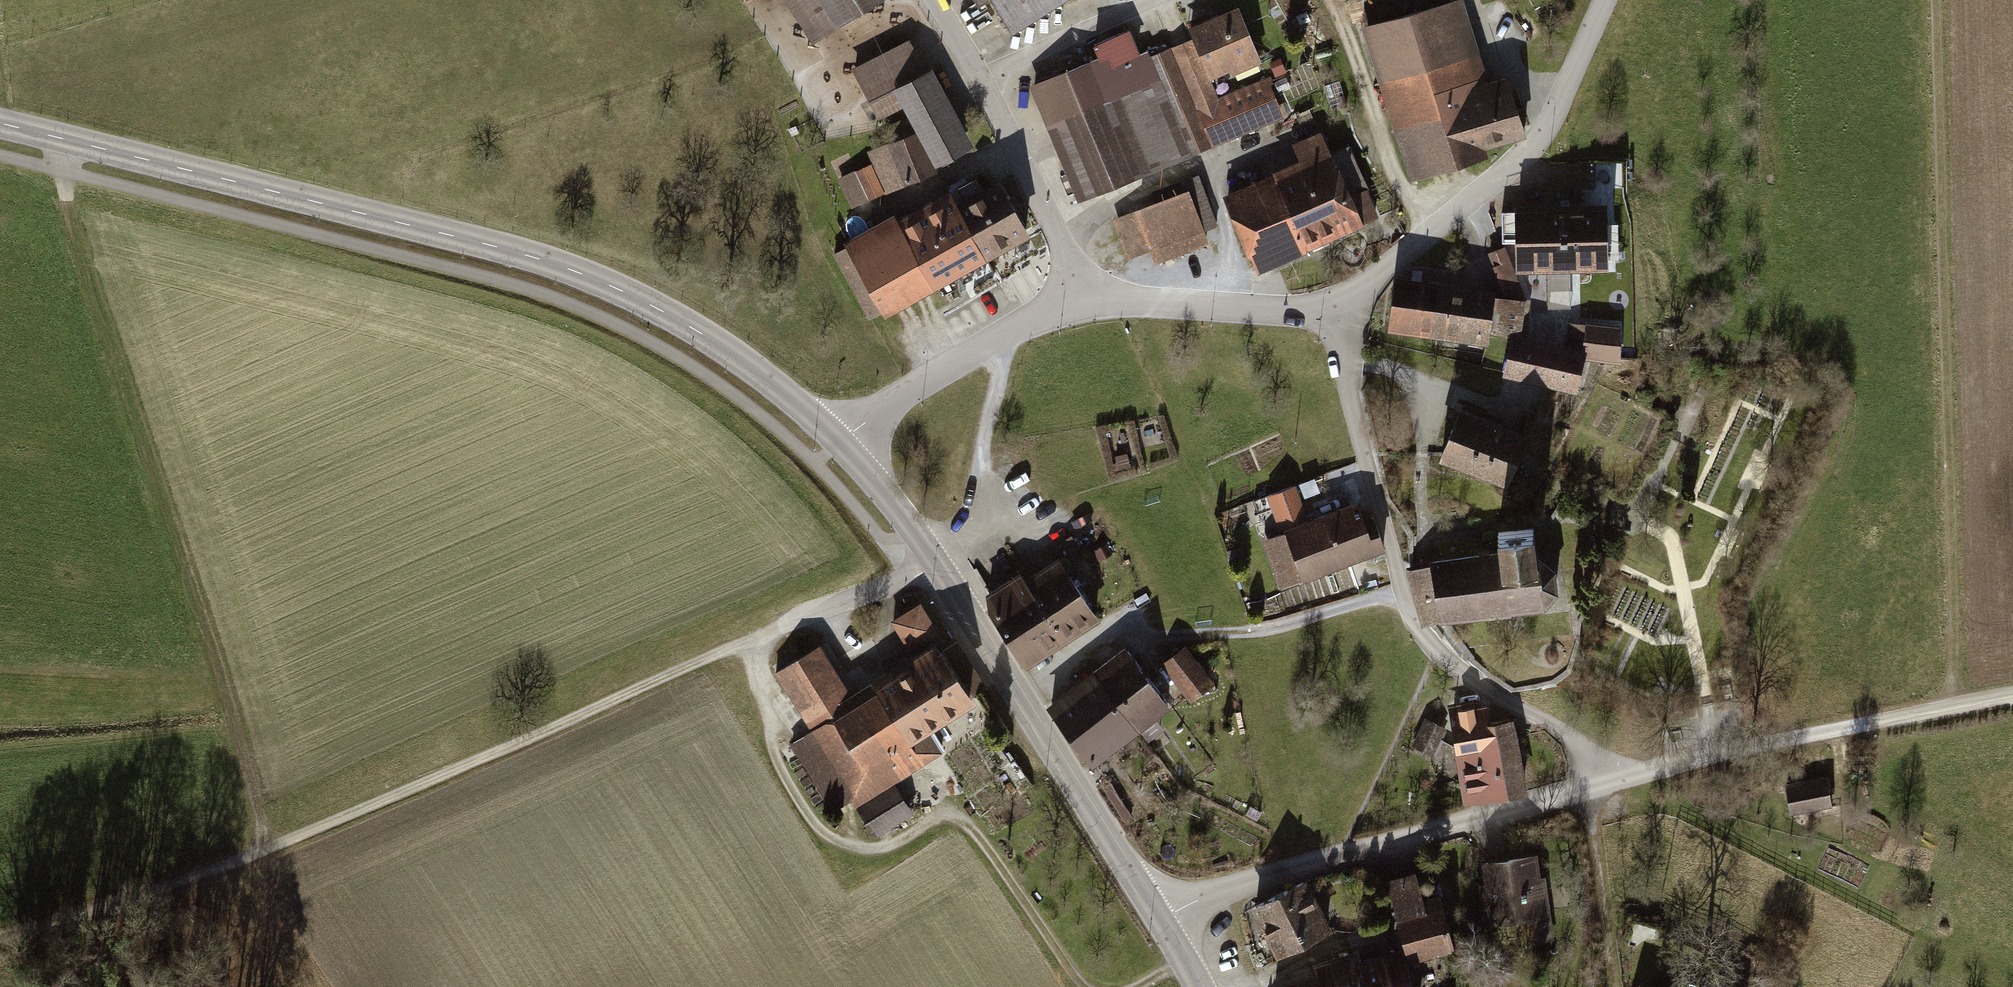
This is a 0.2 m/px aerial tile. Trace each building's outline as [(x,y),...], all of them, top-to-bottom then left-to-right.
[(892,0),(891,0),(784,0),(815,49),(892,0)] [(1016,36),(1073,0),(978,0),(985,10),(995,4),(1016,36)] [(1360,30),(1410,181),(1491,154),(1488,145),(1529,132),(1511,78),(1491,84),(1463,0),(1451,0),(1360,30)] [(1172,49),(1198,110),(1219,101),(1211,84),(1269,60),(1245,4),(1188,28),(1193,40),(1172,49)] [(1081,205),(1214,149),(1198,110),(1172,49),(1152,57),(1145,40),(1031,89),(1081,205)] [(879,114),(906,100),(936,158),(964,144),(910,42),(856,70),(879,114)] [(1268,80),(1219,101),(1198,110),(1214,149),(1285,119),(1268,80)] [(1260,272),(1384,216),(1371,188),(1355,196),(1326,132),(1297,145),(1304,162),(1226,198),(1260,272)] [(885,190),(933,173),(918,133),(872,151),(876,163),(841,178),(853,206),(885,190)] [(856,254),(886,308),(1024,231),(998,185),(984,193),(976,178),(949,193),(953,200),(856,254)] [(1202,187),(1113,222),(1129,262),(1148,255),(1153,268),(1207,247),(1202,232),(1218,226),(1202,187)] [(1613,203),(1523,204),(1524,213),(1508,213),(1508,245),(1520,245),(1521,273),(1549,272),(1549,288),(1583,288),(1583,272),(1614,271),(1613,203)] [(1509,298),(1528,301),(1506,250),(1492,255),(1509,298)] [(1501,297),(1502,292),(1400,276),(1391,332),(1494,347),(1496,332),(1517,334),(1523,335),(1528,301),(1509,298),(1501,297)] [(1572,325),(1571,345),(1596,351),(1593,362),(1626,363),(1626,322),(1592,321),(1592,325),(1572,325)] [(1587,392),(1593,362),(1596,351),(1571,345),(1523,335),(1517,334),(1509,376),(1587,392)] [(1466,401),(1445,458),(1516,484),(1536,431),(1511,422),(1513,418),(1466,401)] [(1264,522),(1277,520),(1274,491),(1261,493),(1264,522)] [(1266,539),(1283,587),(1387,552),(1382,535),(1375,537),(1364,503),(1289,528),(1290,531),(1266,539)] [(1415,561),(1423,627),(1547,613),(1562,595),(1559,564),(1542,547),(1540,528),(1503,533),(1505,551),(1415,561)] [(990,608),(1026,663),(1096,615),(1062,566),(1029,588),(1021,576),(989,596),(990,608)] [(936,631),(920,604),(893,620),(909,647),(936,631)] [(986,688),(957,642),(897,680),(893,675),(880,683),(883,688),(834,718),(798,660),(778,673),(813,729),(856,796),(858,799),(937,749),(924,727),(986,688)] [(1169,660),(1195,700),(1220,684),(1194,643),(1169,660)] [(822,646),(798,660),(834,718),(883,688),(880,683),(877,677),(851,694),(822,646)] [(1124,650),(1052,707),(1094,760),(1167,704),(1124,650)] [(1448,705),(1465,803),(1530,790),(1517,717),(1494,721),(1487,702),(1478,697),(1448,705)] [(1449,727),(1429,718),(1416,748),(1436,757),(1449,727)] [(856,796),(813,729),(790,744),(834,811),(856,796)] [(1796,812),(1836,806),(1831,774),(1791,779),(1796,812)] [(911,808),(896,786),(859,809),(874,832),(911,808)] [(1540,858),(1484,865),(1486,886),(1480,887),(1484,915),(1490,914),(1491,926),(1524,922),(1527,947),(1557,944),(1549,879),(1542,880),(1540,858)] [(1416,872),(1391,878),(1411,958),(1455,947),(1442,893),(1422,898),(1416,872)] [(1257,905),(1279,952),(1329,928),(1308,882),(1257,905)] [(1569,903),(1558,902),(1558,911),(1569,911),(1569,903)] [(1402,946),(1357,961),(1353,952),(1312,965),(1315,975),(1277,986),(1415,986),(1402,946)]
